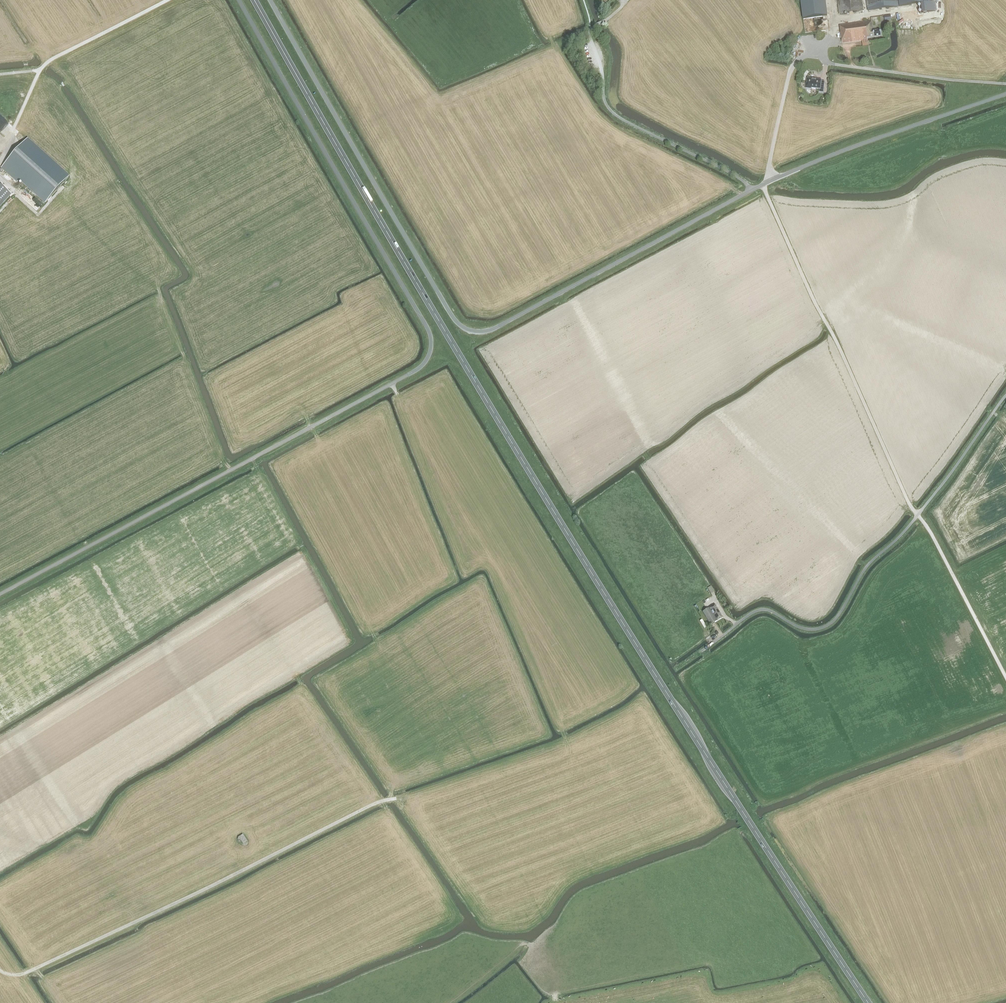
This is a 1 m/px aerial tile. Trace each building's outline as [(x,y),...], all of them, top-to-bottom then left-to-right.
[(803,19),(827,16),(825,0),(801,0),(803,19)] [(862,0),(837,0),(839,14),(863,10),(862,0)] [(923,13),(936,12),(934,2),(934,1),(929,2),(924,3),(921,4),(923,13)] [(848,24),(840,25),(839,25),(842,43),(868,40),(867,38),(881,36),(880,30),(872,31),(871,21),(848,24)] [(819,92),(823,92),(824,88),(820,87),(821,80),(807,78),(807,83),(806,83),(806,88),(811,89),(811,88),(820,89),(819,92)] [(45,202),(69,177),(27,139),(1,168),(17,182),(20,179),(45,202)] [(22,185),(16,191),(36,211),(41,205),(22,185)] [(710,625),(723,618),(715,604),(708,608),(703,611),(710,625)] [(244,846),(248,844),(247,841),(248,841),(243,834),(238,837),(244,846)]
